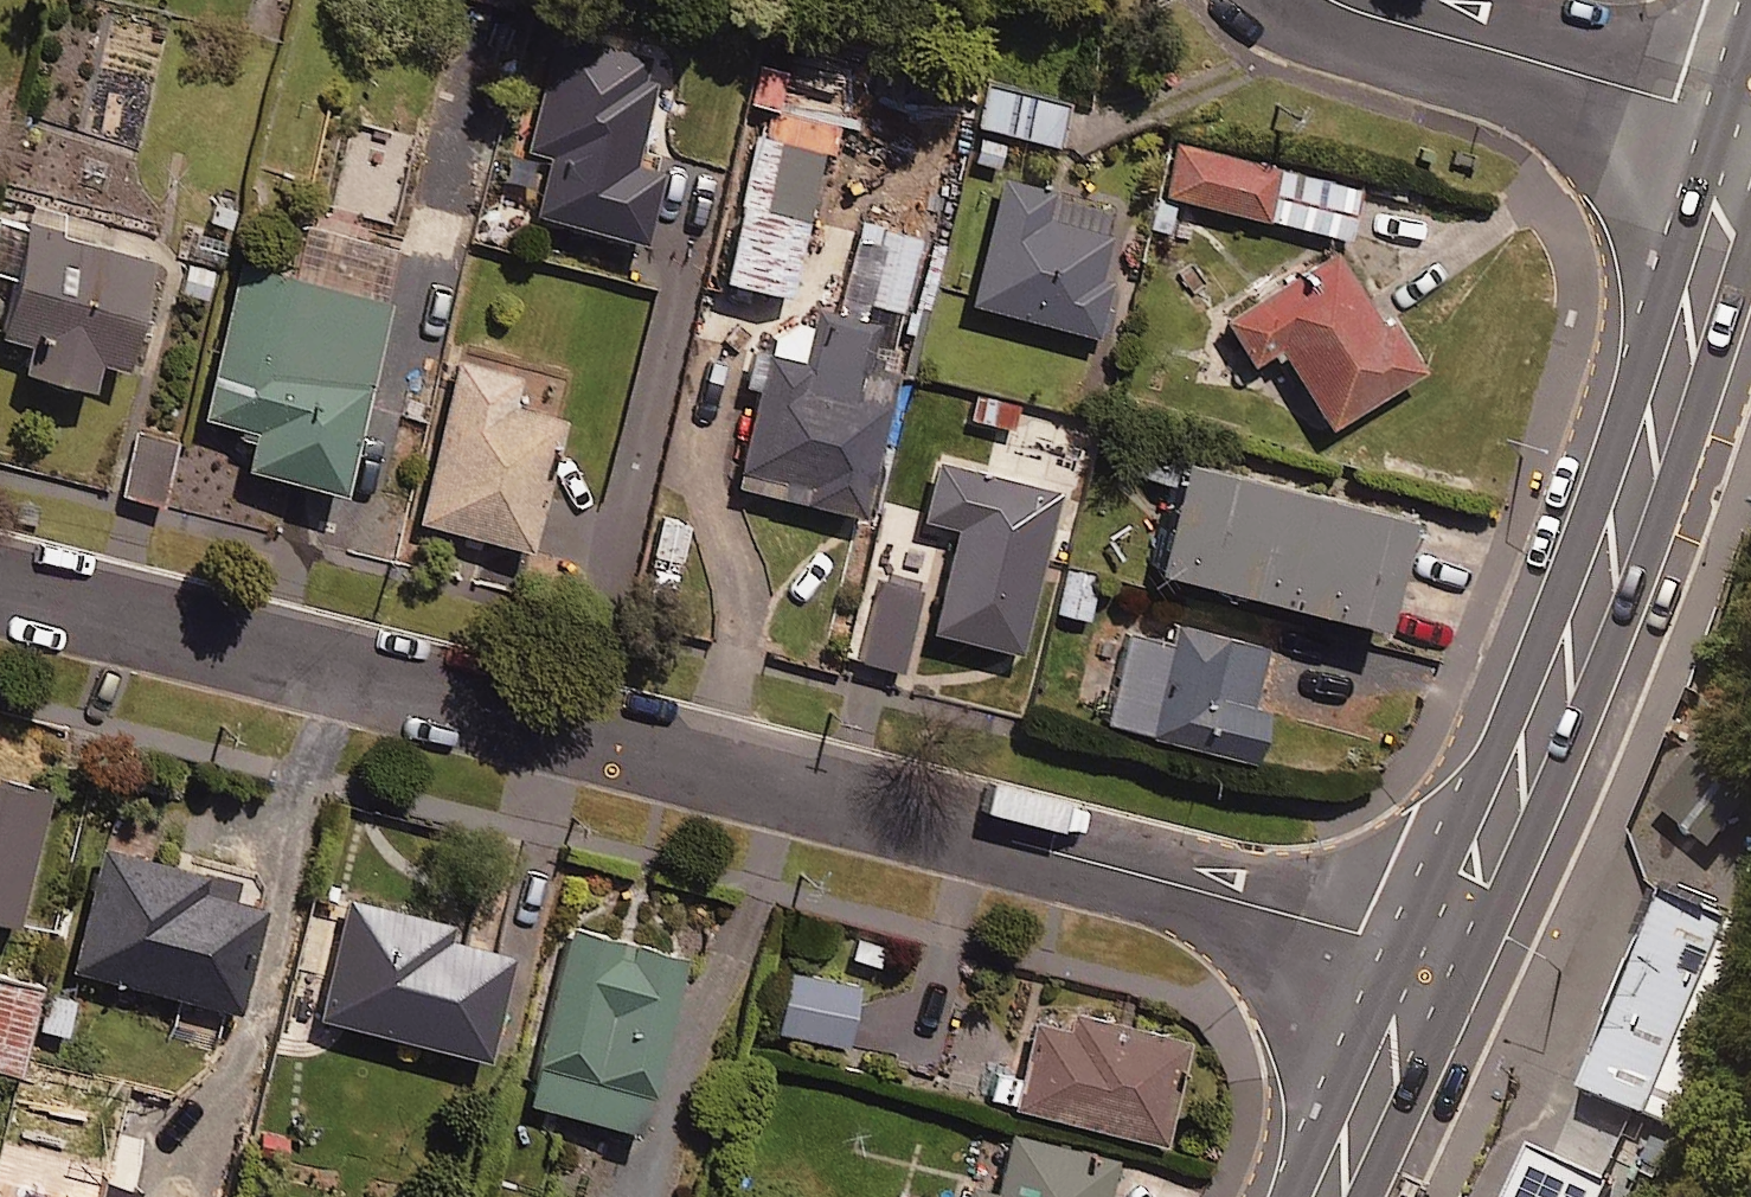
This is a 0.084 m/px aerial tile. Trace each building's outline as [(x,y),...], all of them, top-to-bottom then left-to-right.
[(761,114),(782,119),(791,76),(755,68),(746,111),(761,114)] [(973,128),(981,130),(972,165),(1002,173),(1011,138),(1058,150),(1069,109),(983,87),(973,128)] [(782,119),(761,114),(723,285),(789,300),(820,162),(838,166),(845,133),(782,119)] [(552,142),(507,132),(489,213),(533,223),(552,142)] [(1360,187),(1173,144),(1160,198),(1348,241),(1360,187)] [(1113,217),(998,189),(969,309),(1094,340),(1108,280),(1098,277),(1113,217)] [(246,203),(214,191),(189,258),(222,270),(246,203)] [(0,225),(0,339),(34,348),(25,382),(87,399),(96,368),(121,375),(151,266),(0,225)] [(919,238),(884,228),(863,305),(899,314),(919,238)] [(398,257),(301,233),(289,282),(239,269),(202,422),(251,434),(241,475),(339,499),(398,257)] [(1417,376),(1335,251),(1221,326),(1248,368),(1276,350),(1331,433),(1417,376)] [(868,326),(815,315),(803,367),(768,359),(738,493),(863,520),(891,393),(855,385),(868,326)] [(475,351),(469,370),(455,366),(411,524),(525,556),(561,428),(551,426),(565,376),(475,351)] [(178,439),(140,430),(122,497),(160,507),(178,439)] [(1058,500),(935,469),(922,523),(959,533),(932,636),(1017,658),(1058,500)] [(1409,529),(1183,470),(1154,579),(1381,638),(1409,529)] [(920,592),(874,580),(853,662),(899,674),(920,592)] [(1173,630),(1168,649),(1128,639),(1105,728),(1253,767),(1266,716),(1251,712),(1266,654),(1173,630)] [(0,788),(0,929),(15,933),(46,799),(0,788)] [(232,888),(102,853),(70,975),(235,1020),(264,914),(228,904),(232,888)] [(1656,892),(1575,1073),(1693,1125),(1750,995),(1750,934),(1656,892)] [(443,933),(349,907),(317,1022),(483,1068),(511,967),(439,947),(443,933)] [(894,939),(852,927),(842,962),(884,974),(894,939)] [(681,965),(571,937),(528,1110),(639,1137),(681,965)] [(858,989),(788,976),(777,1036),(847,1049),(858,989)] [(0,983),(0,1056),(14,1058),(24,986),(0,983)] [(75,996),(39,984),(26,1024),(62,1036),(75,996)] [(1001,1045),(986,1105),(1162,1149),(1187,1049),(1075,1021),(1070,1038),(1036,1030),(1030,1053),(1001,1045)] [(1010,1143),(996,1194),(955,1183),(951,1196),(1116,1196),(1122,1173),(1010,1143)] [(1605,1181),(1521,1144),(1497,1196),(1598,1196),(1605,1181)] [(896,1187),(893,1196),(930,1196),(896,1187)]
